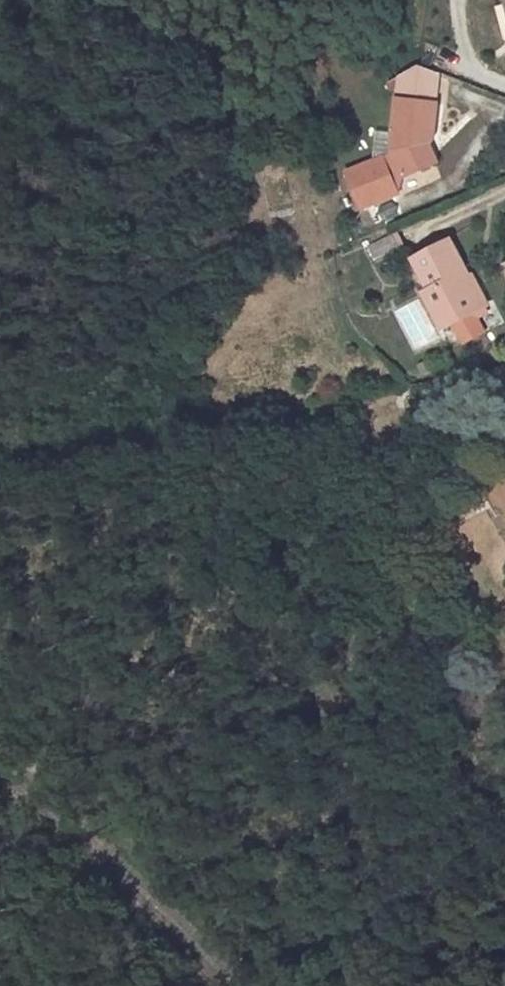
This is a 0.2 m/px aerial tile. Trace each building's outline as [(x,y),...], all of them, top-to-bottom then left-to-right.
[(421,59),(404,68),(402,91),(396,150),(388,152),(392,160),(411,171),(447,154),(437,132),(444,129),(447,96),(445,96),(448,70),(421,59)] [(369,246),(376,260),(403,247),(395,233),(369,246)] [(447,236),(416,260),(449,304),(455,301),(465,315),(493,295),(458,250),(447,236)]
